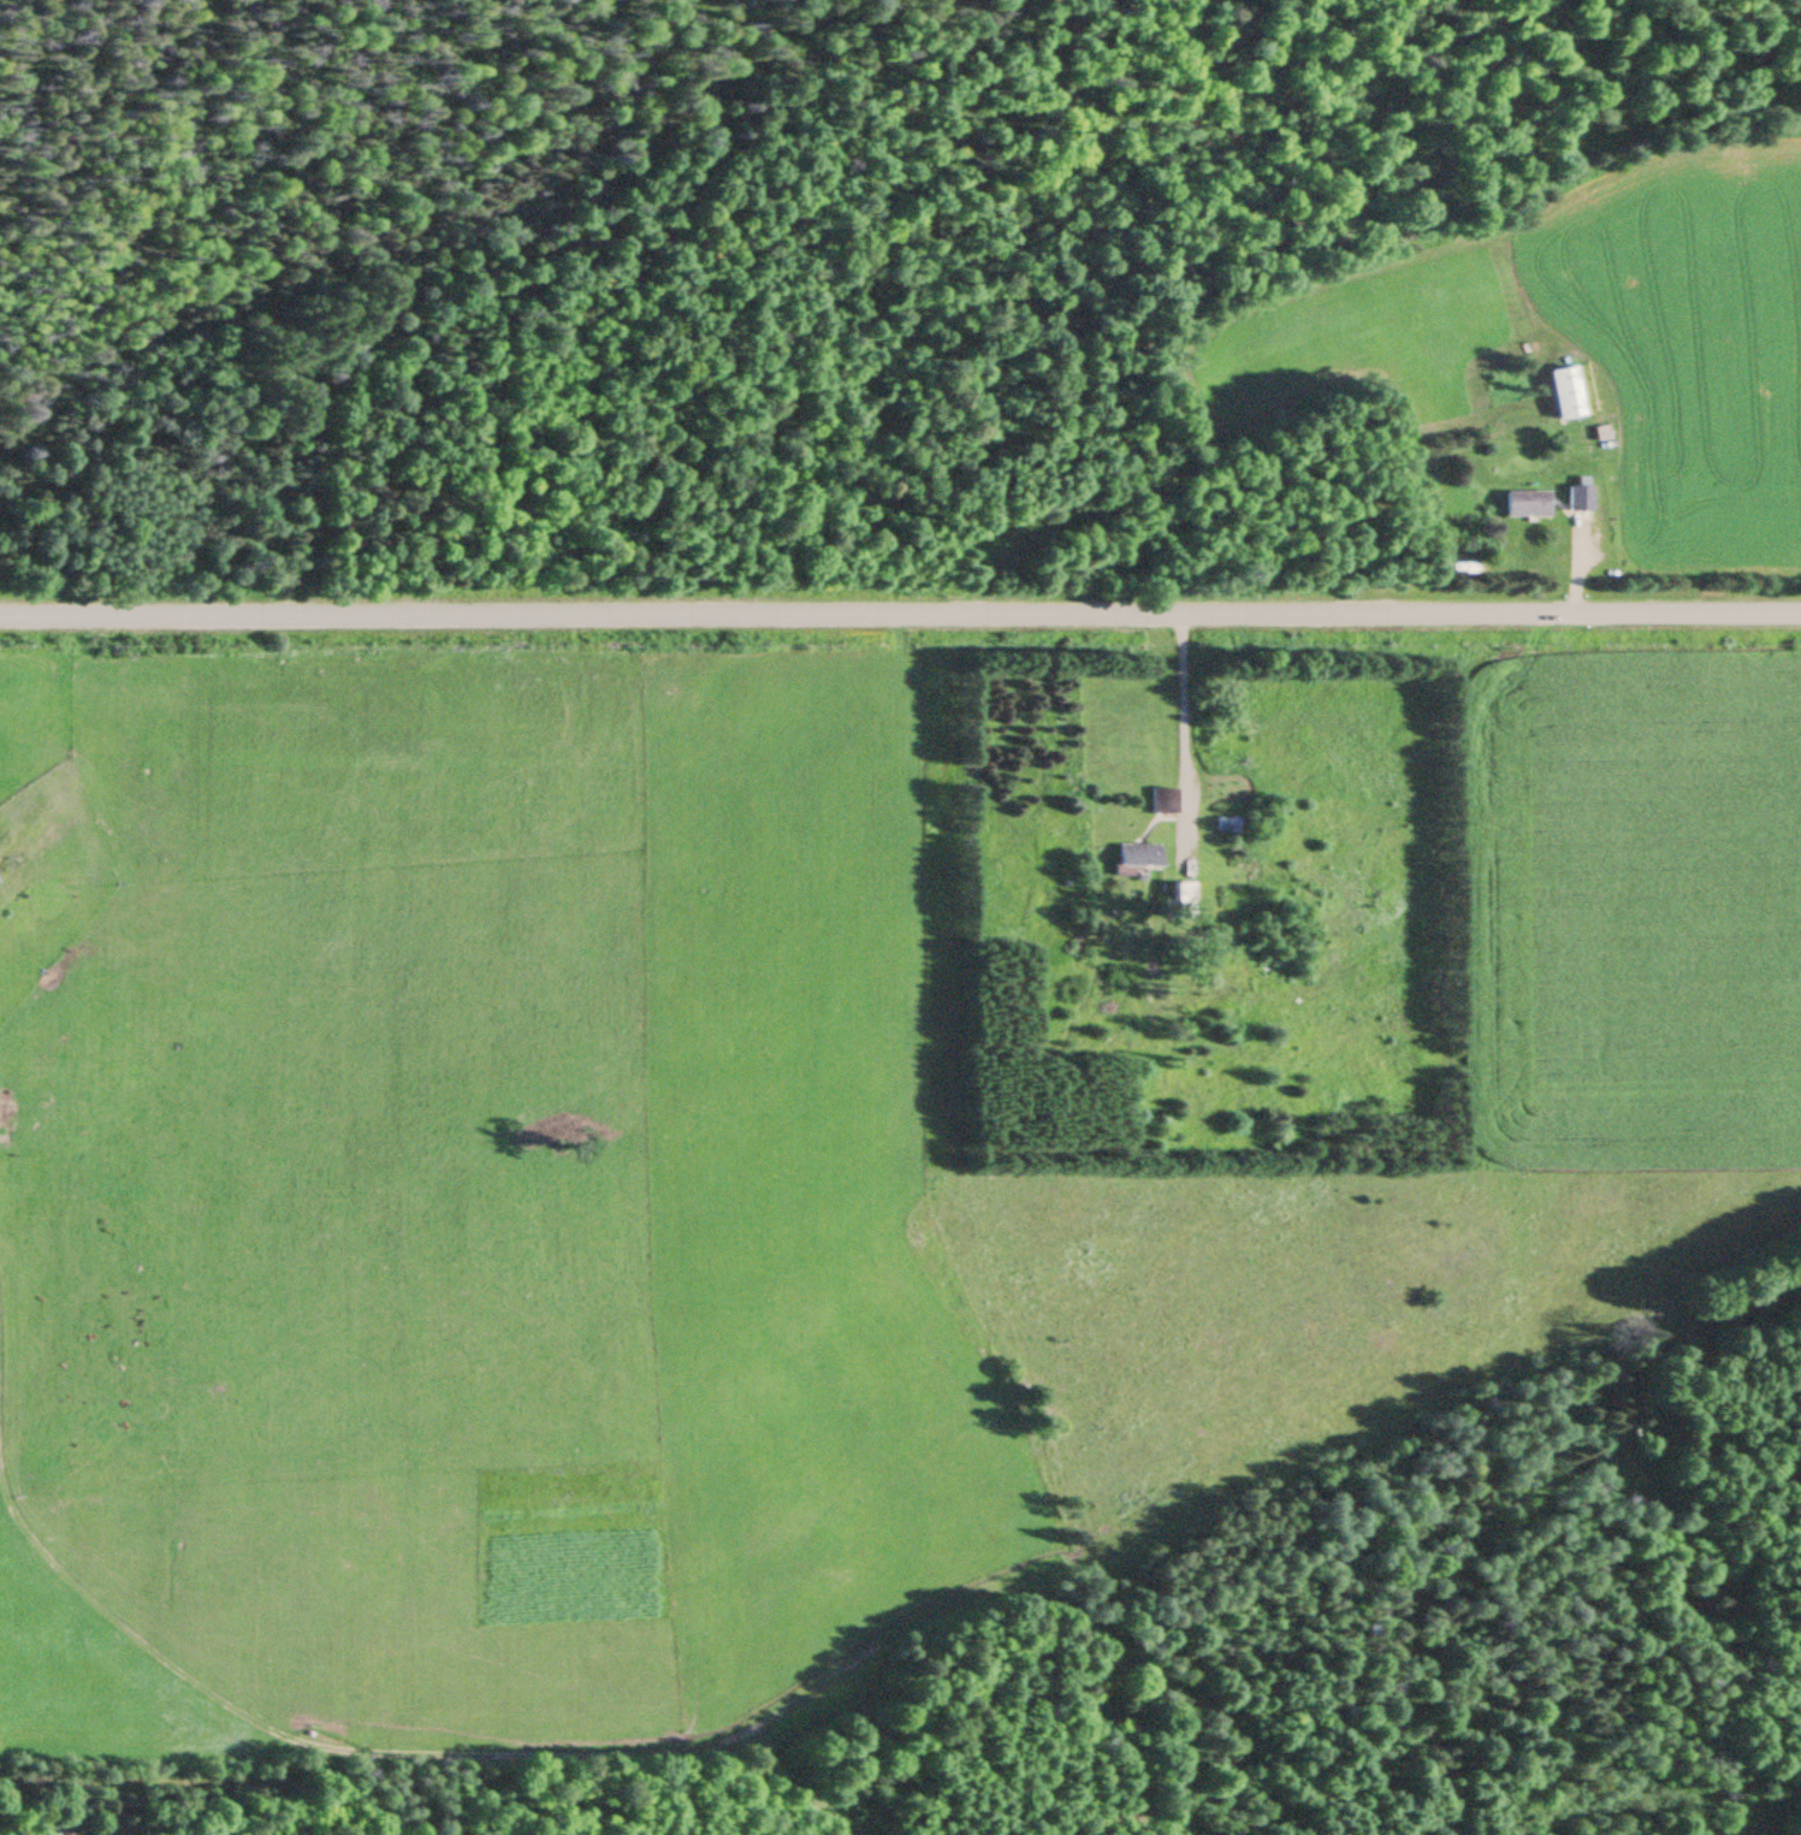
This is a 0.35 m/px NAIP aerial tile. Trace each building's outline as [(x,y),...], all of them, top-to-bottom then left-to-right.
[(1559,422),(1586,417),(1576,368),(1549,373),(1559,422)] [(1592,512),(1592,487),(1569,487),(1569,512),(1592,512)] [(1506,492),(1506,518),(1550,518),(1550,492),(1506,492)] [(1160,846),(1118,846),(1118,869),(1160,869),(1160,846)]
